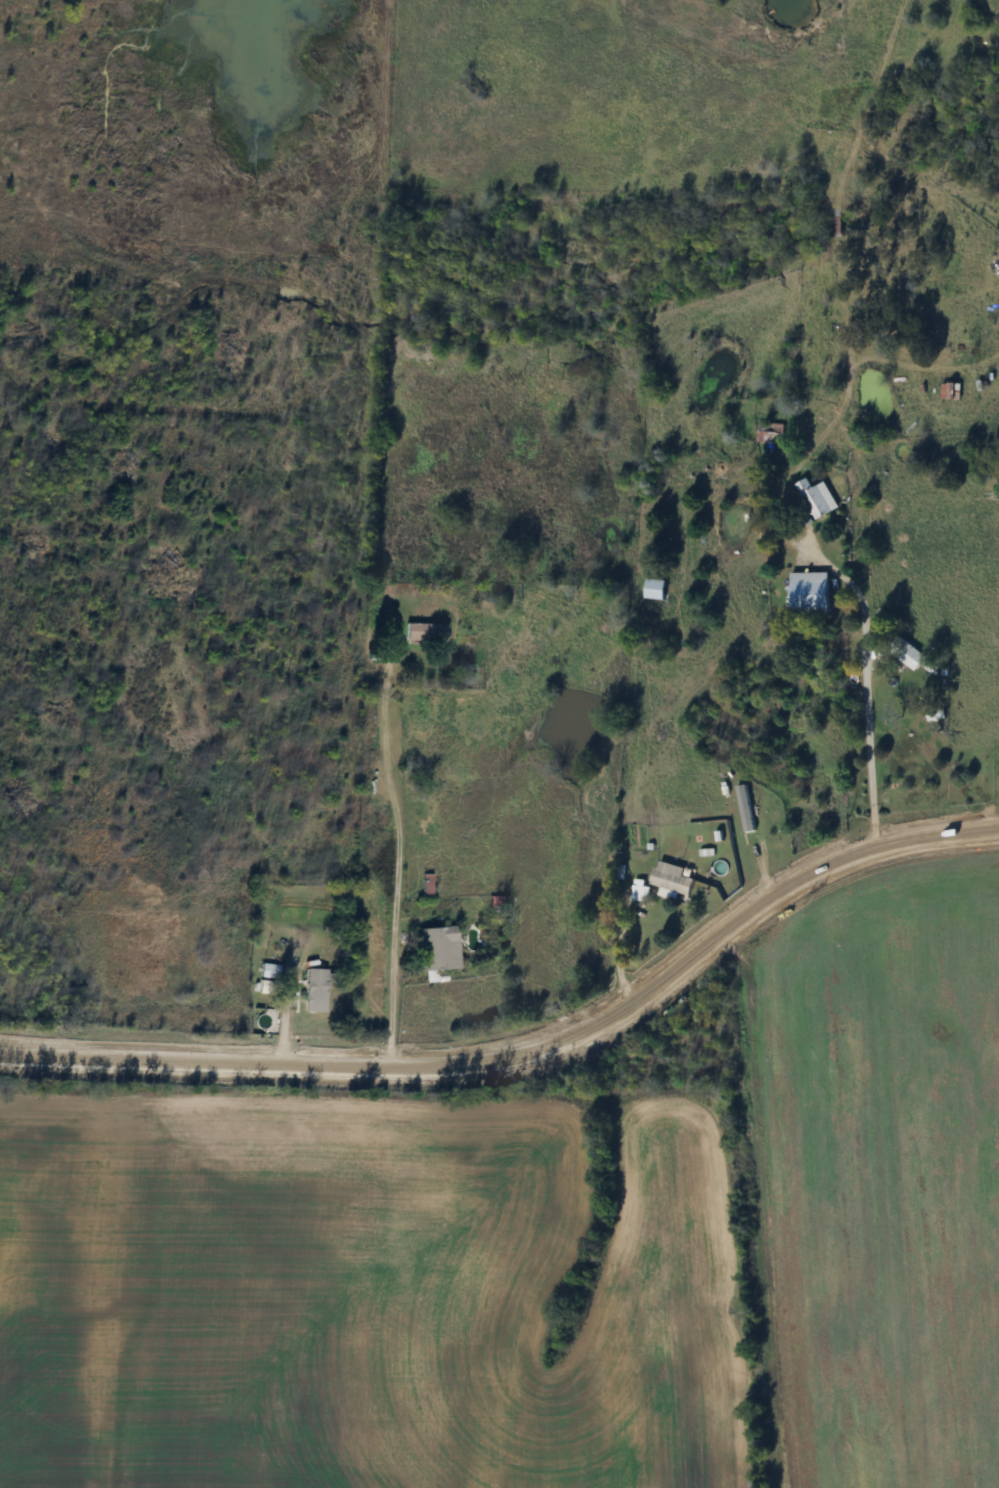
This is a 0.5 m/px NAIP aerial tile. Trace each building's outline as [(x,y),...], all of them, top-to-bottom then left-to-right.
[(782,445),(782,423),(755,423),(755,445),(782,445)] [(794,485),(814,520),(836,508),(822,482),(810,489),(805,478),(794,485)] [(789,574),(789,619),(826,619),(826,574),(789,574)] [(662,581),(643,580),(642,600),(661,601),(662,581)] [(439,622),(403,622),(403,643),(439,643),(439,622)] [(885,652),(912,672),(924,657),(896,636),(885,652)] [(743,835),(754,833),(745,785),(734,787),(743,835)] [(684,868),(654,862),(649,887),(679,893),(684,868)] [(646,888),(631,887),(630,901),(645,902),(646,888)] [(416,928),(419,971),(456,968),(454,926),(416,928)] [(322,969),(301,968),(301,1015),(322,1015),(322,969)]
